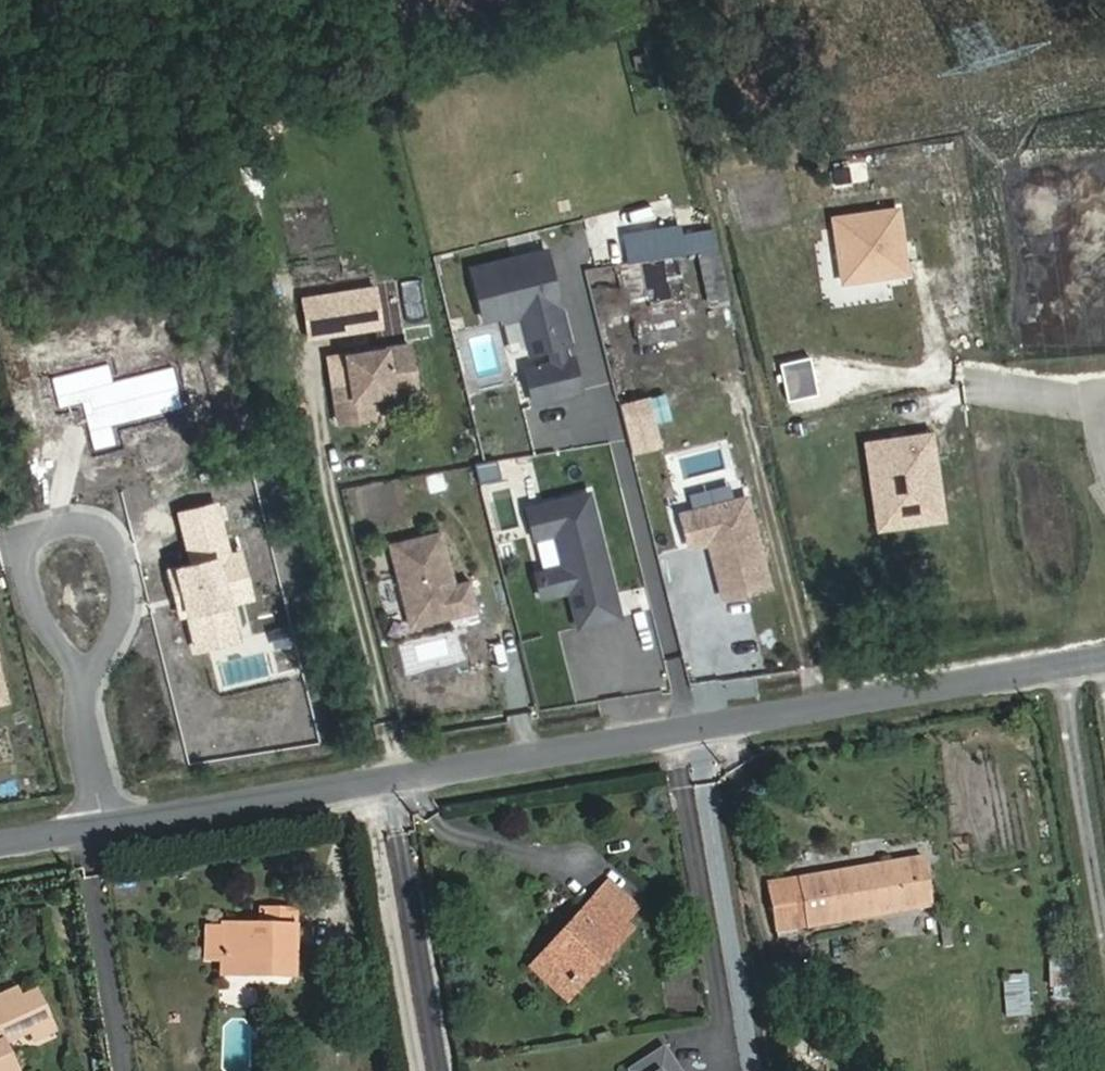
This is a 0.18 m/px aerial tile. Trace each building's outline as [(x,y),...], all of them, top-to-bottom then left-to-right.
[(323,223),(319,203),(276,212),(281,232),(323,223)] [(344,266),(335,221),(323,223),(281,232),(291,277),(344,266)] [(547,250),(472,268),(485,319),(501,315),(503,320),(522,315),(531,353),(551,348),(554,362),(526,369),(534,402),(581,391),(573,357),(565,359),(561,346),(570,344),(565,322),(560,324),(557,313),(562,312),(547,250)] [(680,297),(671,256),(663,257),(673,299),(680,297)] [(673,299),(663,257),(618,265),(625,292),(627,292),(644,288),(648,305),(673,299)] [(304,294),(375,279),(372,264),(292,281),(296,296),(304,294)] [(385,321),(382,306),(375,279),(304,294),(311,333),(358,324),(359,327),(385,321)] [(648,305),(644,288),(627,292),(631,309),(648,305)] [(675,311),(673,299),(648,305),(651,317),(675,311)] [(399,318),(395,303),(382,306),(385,321),(399,318)] [(398,402),(394,378),(392,378),(390,366),(352,372),(349,355),(325,358),(333,412),(398,402)] [(400,418),(398,402),(333,412),(336,427),(400,418)] [(589,493),(527,508),(535,540),(555,535),(563,567),(543,572),(549,596),(569,591),(579,628),(620,618),(606,564),(603,565),(600,551),(603,550),(589,493)] [(746,500),(681,516),(689,549),(716,542),(718,553),(712,555),(723,600),(768,588),(746,500)] [(389,545),(410,626),(477,610),(470,581),(453,585),(440,532),(389,545)] [(709,544),(712,555),(718,553),(716,542),(709,544)] [(536,574),(542,598),(549,596),(543,572),(536,574)] [(930,906),(922,858),(767,884),(775,932),(930,906)] [(637,909),(608,883),(595,896),(624,922),(624,923),(637,909)] [(581,983),(631,929),(624,923),(624,922),(595,896),(546,951),(581,983)] [(292,976),(294,911),(261,910),(260,927),(222,926),(221,968),(267,969),(267,975),(292,976)] [(581,983),(546,951),(531,967),(567,999),(581,983)] [(1072,987),(1071,960),(1049,960),(1050,987),(1055,987),(1068,987),(1072,987)] [(468,996),(465,980),(455,982),(458,998),(468,996)] [(1024,1015),(1022,981),(1005,983),(1008,1016),(1024,1015)] [(1068,998),(1068,987),(1055,987),(1055,998),(1068,998)] [(4,1043),(28,1032),(33,1041),(54,1031),(35,991),(20,998),(16,989),(0,996),(0,1070),(16,1070),(4,1043)] [(663,1050),(630,1070),(677,1070),(663,1050)] [(813,1070),(813,1054),(795,1054),(794,1069),(813,1070)]
